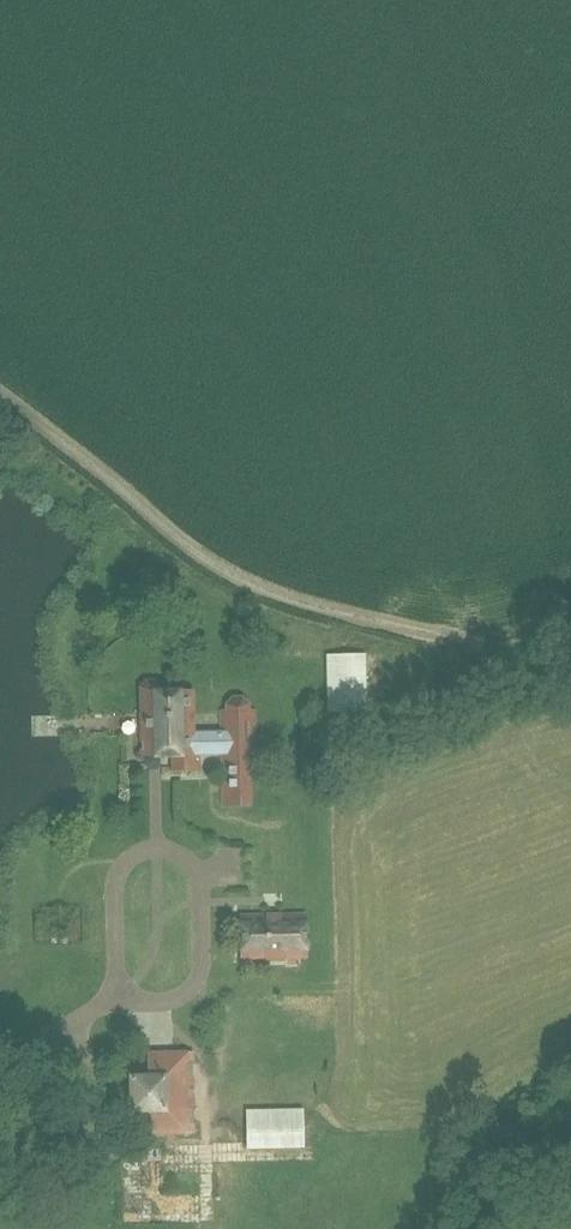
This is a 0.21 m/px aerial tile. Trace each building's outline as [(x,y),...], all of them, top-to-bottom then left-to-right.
[(333,711),(361,711),(359,653),(332,654),(333,711)] [(158,693),(158,686),(153,681),(146,681),(141,686),(143,753),(176,753),(176,768),(198,768),(198,752),(223,752),(224,804),(249,803),(249,752),(254,752),(253,712),(248,712),(248,704),(241,698),(233,698),(227,704),(227,712),(222,712),(222,733),(192,733),(191,692),(158,693)] [(243,957),(305,956),(304,915),(242,916),(243,957)] [(193,1132),(192,1053),(148,1053),(149,1076),(130,1076),(131,1111),(149,1110),(150,1133),(193,1132)] [(308,1145),(307,1107),(249,1109),(250,1146),(308,1145)] [(160,1160),(160,1148),(140,1148),(140,1160),(160,1160)]
